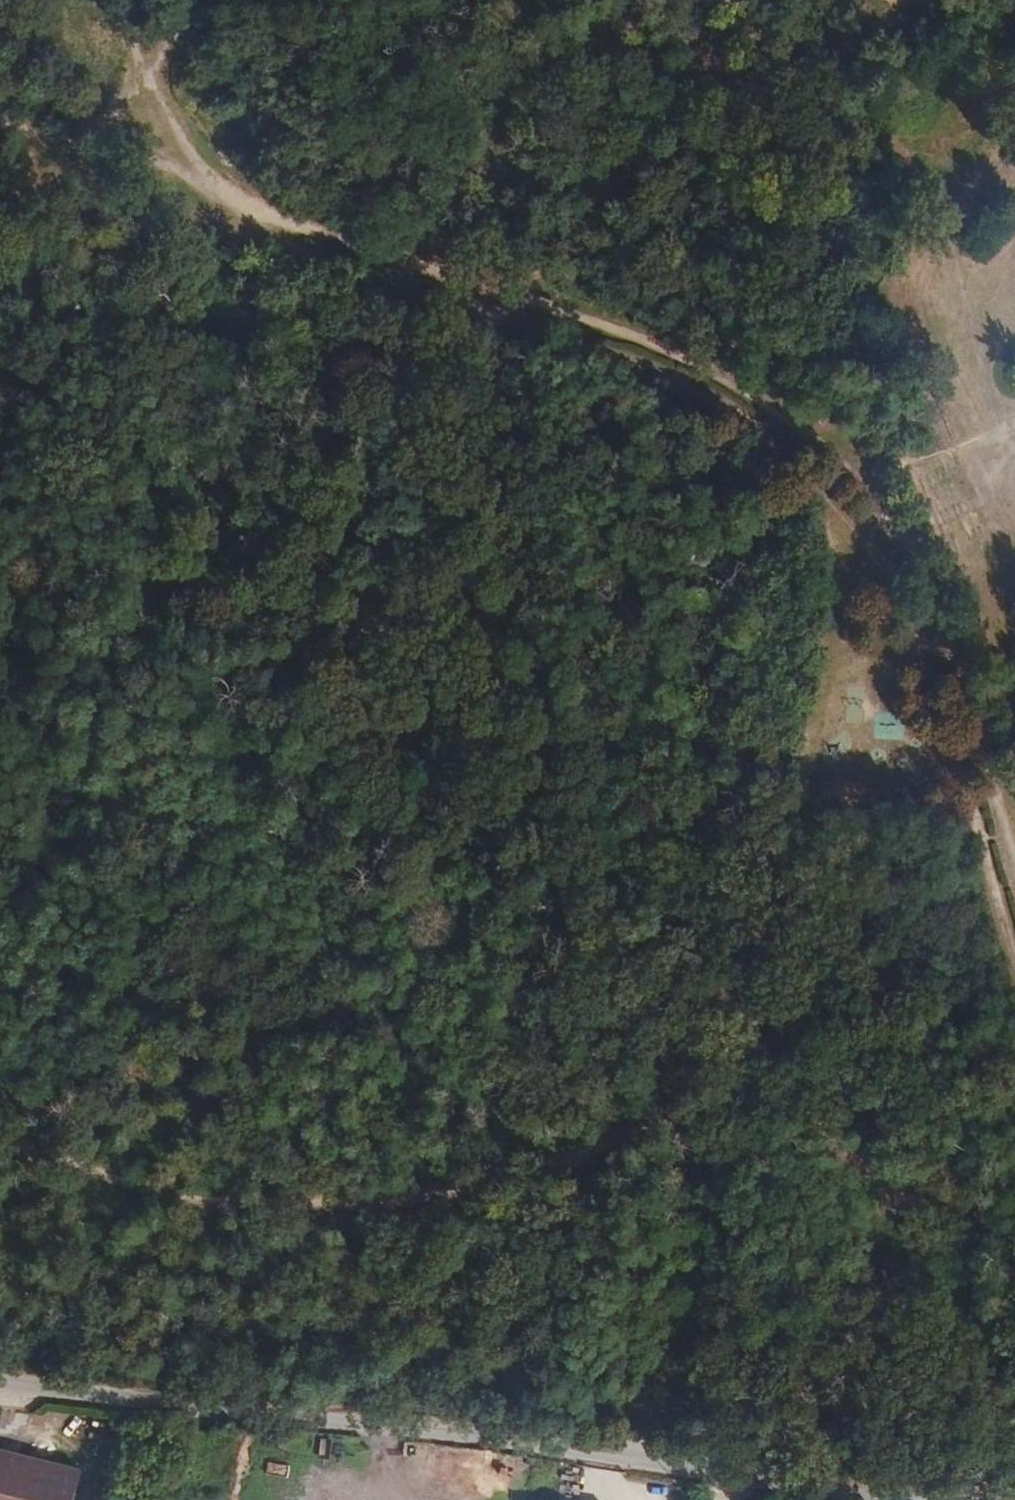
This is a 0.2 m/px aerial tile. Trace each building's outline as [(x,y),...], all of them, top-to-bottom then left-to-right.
[(76,1474),(0,1454),(0,1499),(70,1499),(76,1474)]
